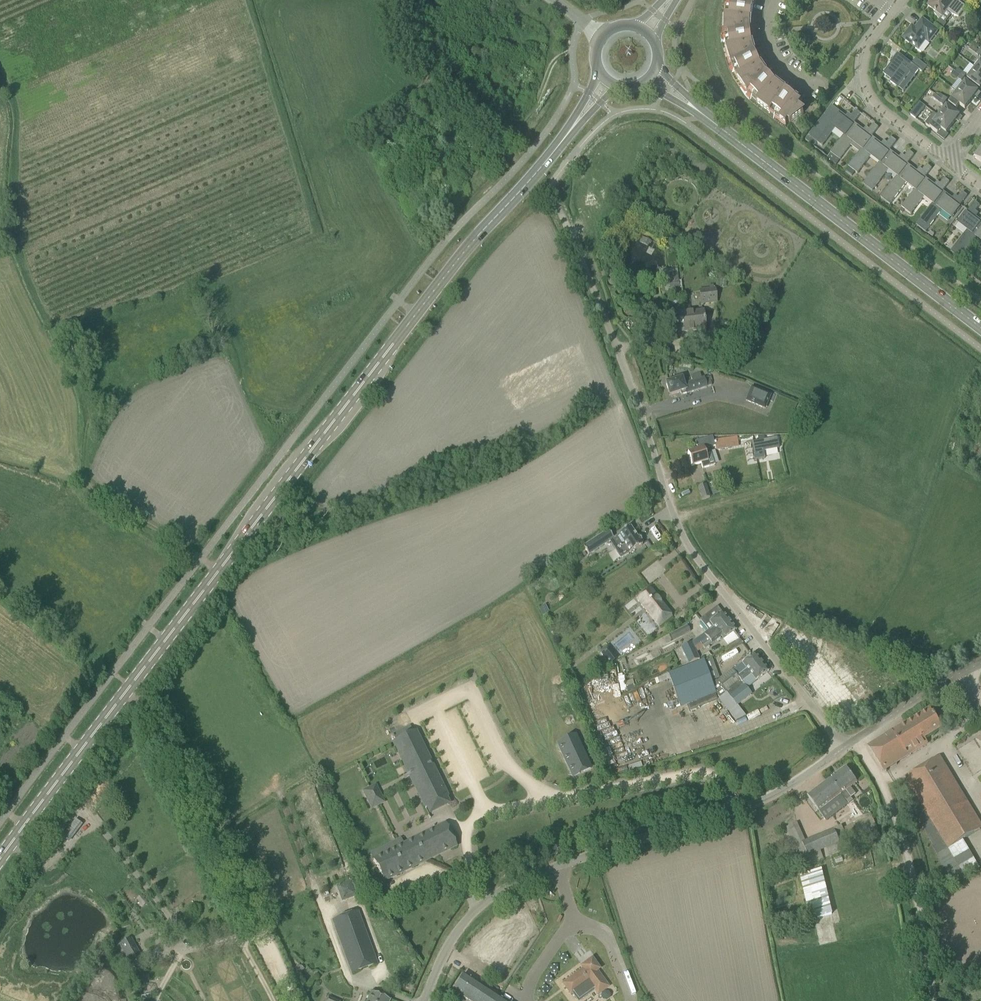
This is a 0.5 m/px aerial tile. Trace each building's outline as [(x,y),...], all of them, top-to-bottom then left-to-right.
[(754,3),(745,0),(728,0),(727,4),(725,16),(724,26),(750,26),(750,21),(753,9),(754,3)] [(956,0),(932,0),(928,6),(936,12),(934,14),(939,21),(946,11),(952,15),(958,18),(966,7),(956,0)] [(937,31),(930,25),(922,19),(915,29),(912,26),(903,38),(918,50),(925,40),(928,43),(937,31)] [(752,44),(751,41),(750,32),(750,26),(724,26),(724,35),(726,48),(728,57),(753,50),(752,44)] [(970,50),(976,54),(980,58),(980,56),(980,53),(978,51),(972,46),(970,50)] [(760,66),(759,63),(755,55),(753,50),(728,57),(731,66),(737,77),(742,85),(763,71),(760,66)] [(927,67),(924,65),(916,59),(911,64),(899,55),(894,61),(895,62),(893,66),(891,64),(883,74),(891,80),(890,82),(898,89),(910,74),(914,76),(919,70),(922,73),(927,67)] [(975,68),(967,79),(980,89),(980,88),(980,73),(975,68)] [(765,109),(780,88),(775,84),(766,75),(763,71),(742,85),(748,93),(756,102),(765,109)] [(954,71),(951,74),(957,79),(958,79),(961,82),(964,79),(960,75),(954,71)] [(978,91),(973,87),(965,82),(957,92),(970,102),(978,91)] [(798,109),(802,105),(780,88),(765,109),(786,125),(789,122),(790,122),(803,113),(798,109)] [(970,102),(957,92),(948,103),(956,109),(959,105),(965,109),(970,102)] [(935,95),(932,98),(939,103),(943,106),(945,103),(941,100),(935,95)] [(918,102),(910,114),(916,118),(924,105),(918,102)] [(806,139),(805,140),(814,147),(817,143),(822,146),(832,134),(840,140),(844,135),(854,123),(860,114),(855,110),(851,116),(848,114),(846,117),(831,106),(808,136),(806,139)] [(959,116),(954,112),(946,106),(938,117),(951,127),(959,116)] [(951,127),(938,117),(934,114),(925,124),(937,134),(941,129),(946,133),(951,127)] [(871,136),(872,137),(879,127),(873,124),(869,129),(866,127),(864,130),(854,123),(844,135),(830,153),(840,160),(853,142),(862,148),(862,149),(871,136)] [(889,150),(890,150),(896,141),(891,137),(887,143),(884,141),(881,144),(872,137),(871,136),(862,149),(862,148),(848,166),(857,174),(871,155),(880,162),(889,150)] [(889,169),(897,176),(907,164),(914,154),(909,151),(905,156),(902,154),(900,157),(890,150),(889,150),(880,162),(863,184),(872,191),(889,169)] [(907,183),(915,189),(915,190),(925,177),(925,178),(925,177),(932,168),(927,165),(922,170),(919,168),(917,171),(907,164),(897,176),(880,198),(890,205),(907,183)] [(396,185),(401,179),(392,171),(387,177),(396,185)] [(915,189),(901,207),(908,213),(911,215),(924,197),(933,203),(942,191),(943,191),(949,183),(944,179),(940,185),(937,182),(935,185),(925,177),(925,178),(925,177),(915,190),(915,189)] [(933,203),(916,225),(925,232),(942,210),(951,217),(961,204),(967,197),(962,193),(957,199),(954,196),(953,198),(943,191),(942,191),(933,203)] [(976,217),(978,214),(975,211),(979,206),(975,202),(958,223),(967,230),(951,252),(960,259),(977,237),(976,237),(980,231),(980,221),(976,217)] [(648,247),(651,242),(642,236),(639,241),(648,247)] [(968,265),(978,272),(980,268),(980,249),(968,265)] [(677,269),(667,270),(657,271),(658,282),(664,282),(665,294),(670,293),(670,294),(679,293),(679,288),(681,288),(680,280),(679,280),(677,269)] [(714,289),(699,290),(701,304),(716,302),(714,289)] [(684,311),(671,312),(671,315),(673,333),(683,332),(687,331),(685,313),(684,311)] [(703,311),(685,313),(687,331),(705,329),(703,311)] [(708,378),(704,379),(704,378),(701,379),(700,374),(691,377),(692,382),(684,385),(682,378),(675,380),(665,383),(669,395),(680,392),(681,395),(690,392),(706,387),(706,386),(710,385),(708,378)] [(767,403),(770,395),(751,388),(746,400),(764,408),(767,403)] [(97,405),(103,415),(110,411),(104,401),(97,405)] [(714,441),(712,436),(701,439),(695,441),(698,450),(687,453),(691,466),(701,463),(702,468),(715,464),(711,451),(708,452),(706,449),(715,446),(716,450),(731,447),(731,446),(738,445),(737,437),(730,438),(714,441)] [(758,441),(751,442),(754,460),(764,459),(763,451),(779,448),(777,438),(764,440),(761,441),(758,441)] [(702,500),(709,497),(705,485),(698,487),(702,500)] [(623,545),(614,551),(620,559),(630,552),(631,553),(642,545),(641,544),(643,543),(639,537),(637,538),(630,527),(619,535),(625,544),(623,545)] [(609,531),(584,547),(589,556),(614,539),(609,531)] [(644,583),(659,583),(659,565),(644,565),(644,583)] [(650,589),(642,595),(636,600),(657,627),(671,616),(650,589)] [(707,638),(728,621),(722,612),(722,613),(717,606),(709,613),(700,620),(708,630),(693,642),(700,642),(706,637),(707,638)] [(723,640),(728,636),(736,630),(728,621),(707,638),(706,637),(700,642),(693,642),(681,648),(675,652),(681,665),(697,659),(695,653),(703,648),(704,650),(711,644),(710,643),(719,636),(723,640)] [(672,641),(690,632),(687,625),(669,635),(672,641)] [(613,653),(605,659),(609,664),(617,658),(613,653)] [(740,680),(761,663),(754,654),(742,663),(732,671),(732,670),(718,681),(716,681),(712,685),(714,691),(719,697),(726,692),(740,680)] [(629,673),(625,658),(620,660),(624,674),(629,673)] [(657,660),(643,665),(643,674),(644,677),(655,673),(654,673),(658,671),(658,675),(648,678),(644,678),(644,681),(628,681),(624,682),(627,691),(631,689),(645,689),(659,684),(659,660),(657,660)] [(691,665),(668,674),(669,679),(675,696),(679,705),(687,702),(690,711),(717,700),(714,692),(714,691),(712,685),(711,681),(703,661),(694,664),(691,665)] [(746,688),(768,671),(761,663),(740,680),(726,692),(730,697),(736,705),(751,694),(746,688)] [(923,736),(939,726),(934,719),(935,719),(933,716),(928,709),(869,746),(884,770),(916,750),(927,743),(923,736)] [(426,808),(447,797),(415,731),(413,732),(410,726),(392,735),(395,741),(393,742),(426,808)] [(577,737),(559,746),(576,778),(593,769),(577,737)] [(980,829),(937,759),(905,778),(906,780),(897,785),(955,884),(980,869),(962,839),(980,829)] [(846,767),(827,782),(845,806),(849,804),(847,801),(851,798),(846,791),(857,782),(846,767)] [(845,806),(827,782),(807,796),(826,821),(845,806)] [(376,786),(363,792),(371,810),(384,804),(376,786)] [(841,842),(826,848),(829,857),(880,837),(873,818),(843,830),(842,827),(836,829),(841,842)] [(76,819),(62,838),(69,843),(83,825),(76,819)] [(797,823),(786,828),(789,834),(800,829),(797,823)] [(384,881),(456,846),(445,824),(373,859),(384,881)] [(807,855),(802,843),(794,847),(804,869),(824,860),(820,850),(807,855)] [(800,876),(805,896),(811,920),(831,915),(820,871),(800,876)] [(334,882),(341,901),(353,897),(346,878),(334,882)] [(141,895),(136,899),(140,905),(145,901),(141,895)] [(376,965),(357,912),(333,920),(353,973),(376,965)] [(143,960),(131,939),(120,945),(132,966),(143,960)] [(582,966),(584,969),(563,983),(571,994),(573,992),(579,1000),(594,988),(598,994),(608,986),(596,971),(599,969),(592,959),(582,966)] [(300,966),(295,972),(299,975),(304,970),(300,966)] [(139,970),(130,974),(132,978),(134,984),(135,991),(147,984),(139,970)] [(518,985),(524,976),(515,970),(509,979),(518,985)] [(453,991),(468,1000),(496,1000),(498,997),(464,974),(453,991)] [(156,980),(149,982),(154,997),(162,995),(156,980)] [(152,998),(150,994),(141,996),(140,992),(134,993),(136,1000),(140,1000),(152,998)] [(381,996),(372,992),(368,1000),(390,1000),(381,996)]
